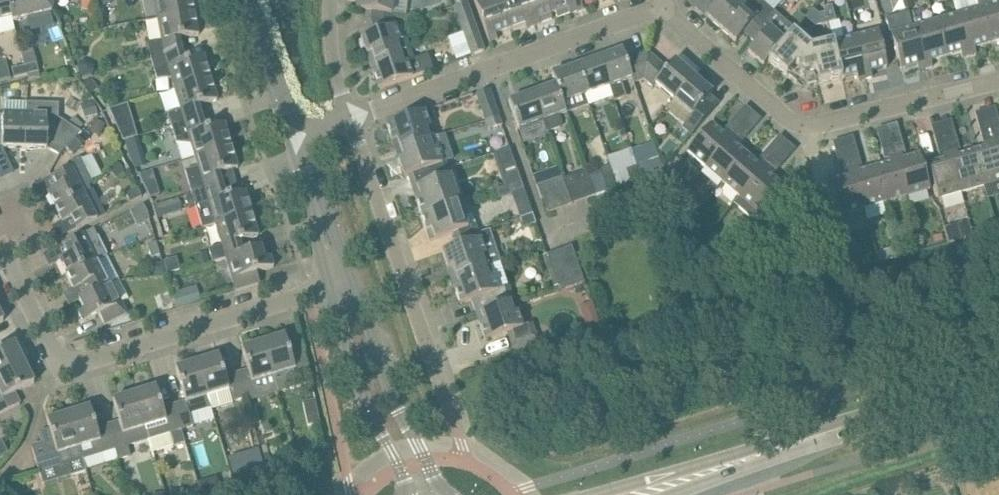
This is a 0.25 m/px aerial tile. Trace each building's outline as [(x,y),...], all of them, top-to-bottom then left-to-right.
[(9,0),(0,0),(0,21),(12,18),(9,0)] [(52,13),(39,0),(9,0),(12,18),(13,23),(52,13)] [(52,13),(55,0),(39,0),(52,13)] [(195,13),(193,0),(154,0),(158,19),(195,13)] [(394,0),(358,0),(363,1),(362,12),(367,13),(392,16),(391,15),(393,4),(394,0)] [(510,29),(500,0),(483,0),(476,3),(490,43),(498,40),(496,35),(510,29)] [(524,0),(500,0),(510,29),(525,24),(527,30),(534,27),(524,0)] [(534,27),(541,25),(539,19),(553,14),(548,0),(524,0),(534,27)] [(553,14),(568,9),(570,14),(577,12),(572,0),(548,0),(553,14)] [(592,0),(572,0),(577,12),(584,9),(582,4),(592,0)] [(743,5),(737,0),(694,0),(689,2),(707,18),(707,17),(721,29),(743,5)] [(721,29),(736,43),(745,33),(751,38),(774,11),(763,2),(764,0),(747,0),(743,5),(721,29)] [(979,9),(976,0),(966,0),(955,3),(958,15),(958,16),(970,57),(977,55),(975,49),(990,45),(980,9),(979,9)] [(460,23),(473,18),(467,3),(454,7),(460,23)] [(980,9),(990,45),(998,42),(998,3),(980,9)] [(829,24),(836,22),(832,6),(825,8),(826,13),(829,24)] [(829,24),(826,13),(819,15),(814,9),(802,21),(810,29),(829,24)] [(773,26),(767,21),(775,12),(774,11),(751,38),(757,44),(749,53),(764,67),(769,61),(785,42),(770,29),(773,26)] [(152,59),(176,54),(175,52),(173,41),(199,36),(195,13),(158,19),(162,41),(148,44),(152,59)] [(400,41),(392,16),(367,13),(366,22),(370,36),(362,38),(367,54),(372,53),(375,62),(411,50),(407,39),(400,41)] [(914,28),(913,29),(909,13),(886,20),(901,71),(917,66),(919,72),(926,70),(914,28)] [(963,59),(970,57),(958,16),(936,22),(946,57),(961,53),(963,59)] [(460,23),(472,56),(485,51),(473,18),(460,23)] [(931,62),(946,57),(936,22),(914,28),(926,70),(933,68),(931,62)] [(833,43),(832,37),(812,43),(797,29),(785,42),(769,61),(796,85),(801,80),(803,72),(808,73),(805,81),(807,88),(842,79),(833,43)] [(887,68),(882,49),(878,32),(855,38),(865,80),(873,78),(871,72),(887,68)] [(859,81),(865,80),(855,38),(833,43),(842,79),(857,76),(859,81)] [(411,50),(375,62),(379,72),(374,74),(379,90),(413,78),(408,65),(414,62),(411,50)] [(649,54),(627,62),(623,51),(599,59),(609,88),(610,88),(615,101),(627,97),(622,83),(632,80),(633,83),(644,80),(649,54)] [(175,89),(211,78),(204,56),(179,64),(176,54),(152,59),(158,80),(172,79),(175,89)] [(674,100),(694,77),(675,61),(667,70),(649,54),(644,80),(653,87),(656,84),(674,100)] [(599,59),(576,68),(586,96),(589,104),(612,95),(609,88),(599,59)] [(41,82),(39,72),(37,64),(25,67),(27,75),(28,75),(30,83),(41,82)] [(15,78),(27,75),(25,67),(13,70),(15,78)] [(586,96),(576,68),(552,76),(555,85),(556,85),(563,105),(567,114),(589,106),(586,96)] [(694,77),(674,100),(667,107),(686,124),(690,119),(713,94),(694,77)] [(172,127),(196,120),(192,108),(218,101),(211,78),(175,89),(181,111),(168,115),(172,127)] [(560,116),(567,114),(563,105),(556,85),(555,85),(533,94),(543,122),(544,122),(548,132),(561,127),(563,125),(560,116)] [(499,116),(496,109),(489,90),(477,95),(484,114),(486,121),(499,116)] [(519,131),(543,122),(533,94),(509,102),(516,121),(519,131)] [(82,132),(59,118),(59,105),(27,104),(27,113),(25,149),(49,150),(59,155),(66,148),(82,132)] [(109,110),(124,142),(137,137),(127,105),(110,110),(109,110)] [(434,139),(430,128),(425,112),(387,125),(393,142),(398,140),(401,150),(434,139)] [(27,113),(4,113),(4,115),(0,115),(0,149),(2,148),(25,149),(27,113)] [(489,130),(502,126),(499,116),(486,121),(489,130)] [(690,119),(686,124),(682,128),(691,136),(699,127),(690,119)] [(195,157),(232,146),(225,124),(199,131),(196,120),(172,127),(177,144),(192,145),(195,157)] [(740,128),(732,121),(725,130),(728,132),(725,136),(712,125),(688,153),(706,168),(740,128)] [(748,135),(740,128),(706,168),(723,183),(747,155),(735,145),(738,141),(741,144),(748,135)] [(991,130),(998,158),(998,128),(991,130)] [(980,133),(984,144),(987,143),(989,147),(974,152),(984,187),(987,198),(998,193),(998,158),(991,130),(980,133)] [(82,145),(76,139),(67,148),(73,155),(82,145)] [(424,171),(442,164),(434,139),(401,150),(404,159),(399,161),(405,177),(424,171)] [(957,140),(947,143),(962,194),(984,187),(974,152),(958,156),(957,152),(961,151),(957,140)] [(903,143),(893,146),(907,197),(930,191),(920,155),(904,160),(902,155),(906,154),(903,143)] [(947,143),(937,146),(940,157),(944,155),(945,160),(929,165),(939,200),(962,194),(947,143)] [(193,195),(216,188),(213,176),(238,169),(232,146),(195,157),(199,167),(186,172),(193,195)] [(893,146),(882,150),(885,160),(889,159),(890,164),(875,168),(885,204),(907,197),(893,146)] [(775,159),(767,151),(759,160),(762,162),(759,166),(747,155),(723,183),(740,198),(775,159)] [(859,156),(849,159),(863,210),(885,204),(875,168),(860,173),(858,168),(862,167),(859,156)] [(85,194),(85,193),(90,191),(89,187),(93,183),(80,158),(68,164),(71,169),(52,178),(57,189),(48,193),(56,208),(85,194)] [(783,165),(775,159),(740,198),(758,214),(752,221),(764,231),(783,209),(771,199),(782,186),(769,175),(773,171),(776,174),(783,165)] [(849,159),(838,162),(842,173),(845,172),(847,177),(830,181),(841,217),(863,210),(849,159)] [(460,203),(446,163),(446,162),(442,164),(424,171),(428,184),(418,188),(421,198),(416,200),(422,216),(460,203)] [(629,179),(640,175),(636,164),(625,168),(629,179)] [(153,171),(140,175),(144,184),(156,181),(153,171)] [(591,197),(595,195),(587,171),(563,180),(565,186),(571,200),(590,193),(591,197)] [(613,173),(602,177),(601,173),(589,177),(587,171),(595,195),(607,191),(606,188),(617,184),(613,173)] [(509,186),(521,181),(518,172),(505,176),(509,186)] [(512,195),(525,191),(521,181),(509,186),(512,195)] [(555,194),(550,195),(547,185),(538,187),(542,199),(544,198),(547,209),(571,200),(565,186),(553,190),(555,194)] [(216,225),(252,214),(245,191),(220,199),(216,188),(193,195),(196,208),(203,229),(216,225)] [(138,190),(127,195),(130,203),(142,197),(138,190)] [(78,230),(98,220),(85,194),(56,208),(63,223),(72,219),(78,230)] [(154,206),(157,217),(179,211),(176,200),(154,206)] [(481,240),(479,234),(476,225),(468,228),(460,203),(422,216),(427,232),(432,230),(436,240),(453,234),(458,247),(443,252),(443,253),(481,240)] [(132,211),(130,212),(136,224),(142,225),(150,221),(147,212),(144,205),(132,211)] [(226,259),(237,256),(234,244),(259,236),(252,214),(216,225),(222,246),(209,250),(213,263),(226,259)] [(524,229),(537,224),(533,214),(521,219),(524,229)] [(969,222),(959,224),(963,239),(973,236),(969,222)] [(94,230),(63,246),(68,256),(60,261),(67,276),(96,261),(97,262),(108,257),(94,230)] [(501,262),(490,230),(479,234),(481,240),(443,253),(448,269),(453,267),(457,277),(489,266),(501,262)] [(942,235),(933,237),(935,244),(944,242),(942,235)] [(156,243),(148,245),(152,258),(160,255),(156,243)] [(583,278),(580,269),(572,246),(560,251),(568,273),(571,283),(583,278)] [(236,292),(260,284),(257,273),(274,268),(271,258),(265,260),(261,248),(237,256),(226,259),(230,272),(236,292)] [(893,249),(878,253),(880,263),(881,262),(896,258),(893,249)] [(571,283),(568,273),(560,251),(547,255),(559,287),(571,283)] [(122,284),(120,281),(108,257),(97,262),(96,261),(67,276),(75,291),(83,286),(88,296),(89,296),(109,287),(108,286),(112,284),(112,285),(119,281),(121,285),(122,284)] [(177,258),(164,262),(168,275),(180,271),(177,258)] [(498,291),(490,266),(501,263),(501,262),(489,266),(457,277),(460,287),(455,288),(460,305),(487,296),(491,309),(481,312),(481,313),(514,302),(509,287),(498,291)] [(129,299),(122,284),(121,285),(119,281),(112,285),(112,284),(108,286),(109,287),(89,296),(88,296),(79,300),(85,311),(79,314),(84,324),(100,316),(105,326),(127,315),(121,303),(129,299)] [(196,288),(172,295),(177,310),(201,303),(196,288)] [(513,348),(532,341),(537,340),(532,324),(523,327),(514,302),(481,313),(485,323),(480,324),(485,341),(508,333),(513,348)] [(299,382),(311,378),(303,354),(292,358),(285,337),(264,343),(274,377),(295,370),(299,382)] [(25,364),(15,343),(0,351),(0,376),(25,364)] [(253,383),(274,377),(264,343),(242,350),(249,371),(237,374),(244,398),(256,395),(253,383)] [(244,398),(237,374),(226,378),(219,357),(198,363),(208,397),(229,390),(232,402),(244,398)] [(187,403),(208,397),(198,363),(176,370),(186,402),(175,406),(182,430),(194,426),(187,403)] [(3,414),(20,405),(15,394),(35,384),(25,364),(0,376),(0,415),(3,414)] [(182,430),(175,406),(163,409),(157,388),(135,395),(149,441),(152,450),(173,443),(174,447),(186,443),(182,430)] [(149,441),(135,395),(114,401),(120,422),(108,426),(119,460),(132,456),(129,447),(149,441)] [(119,460),(108,426),(97,429),(91,408),(69,415),(86,471),(87,471),(87,470),(119,460)] [(72,476),(86,471),(69,415),(48,421),(51,434),(43,436),(45,444),(32,448),(40,473),(68,464),(72,476)] [(240,457),(228,460),(234,478),(246,475),(240,457)]
